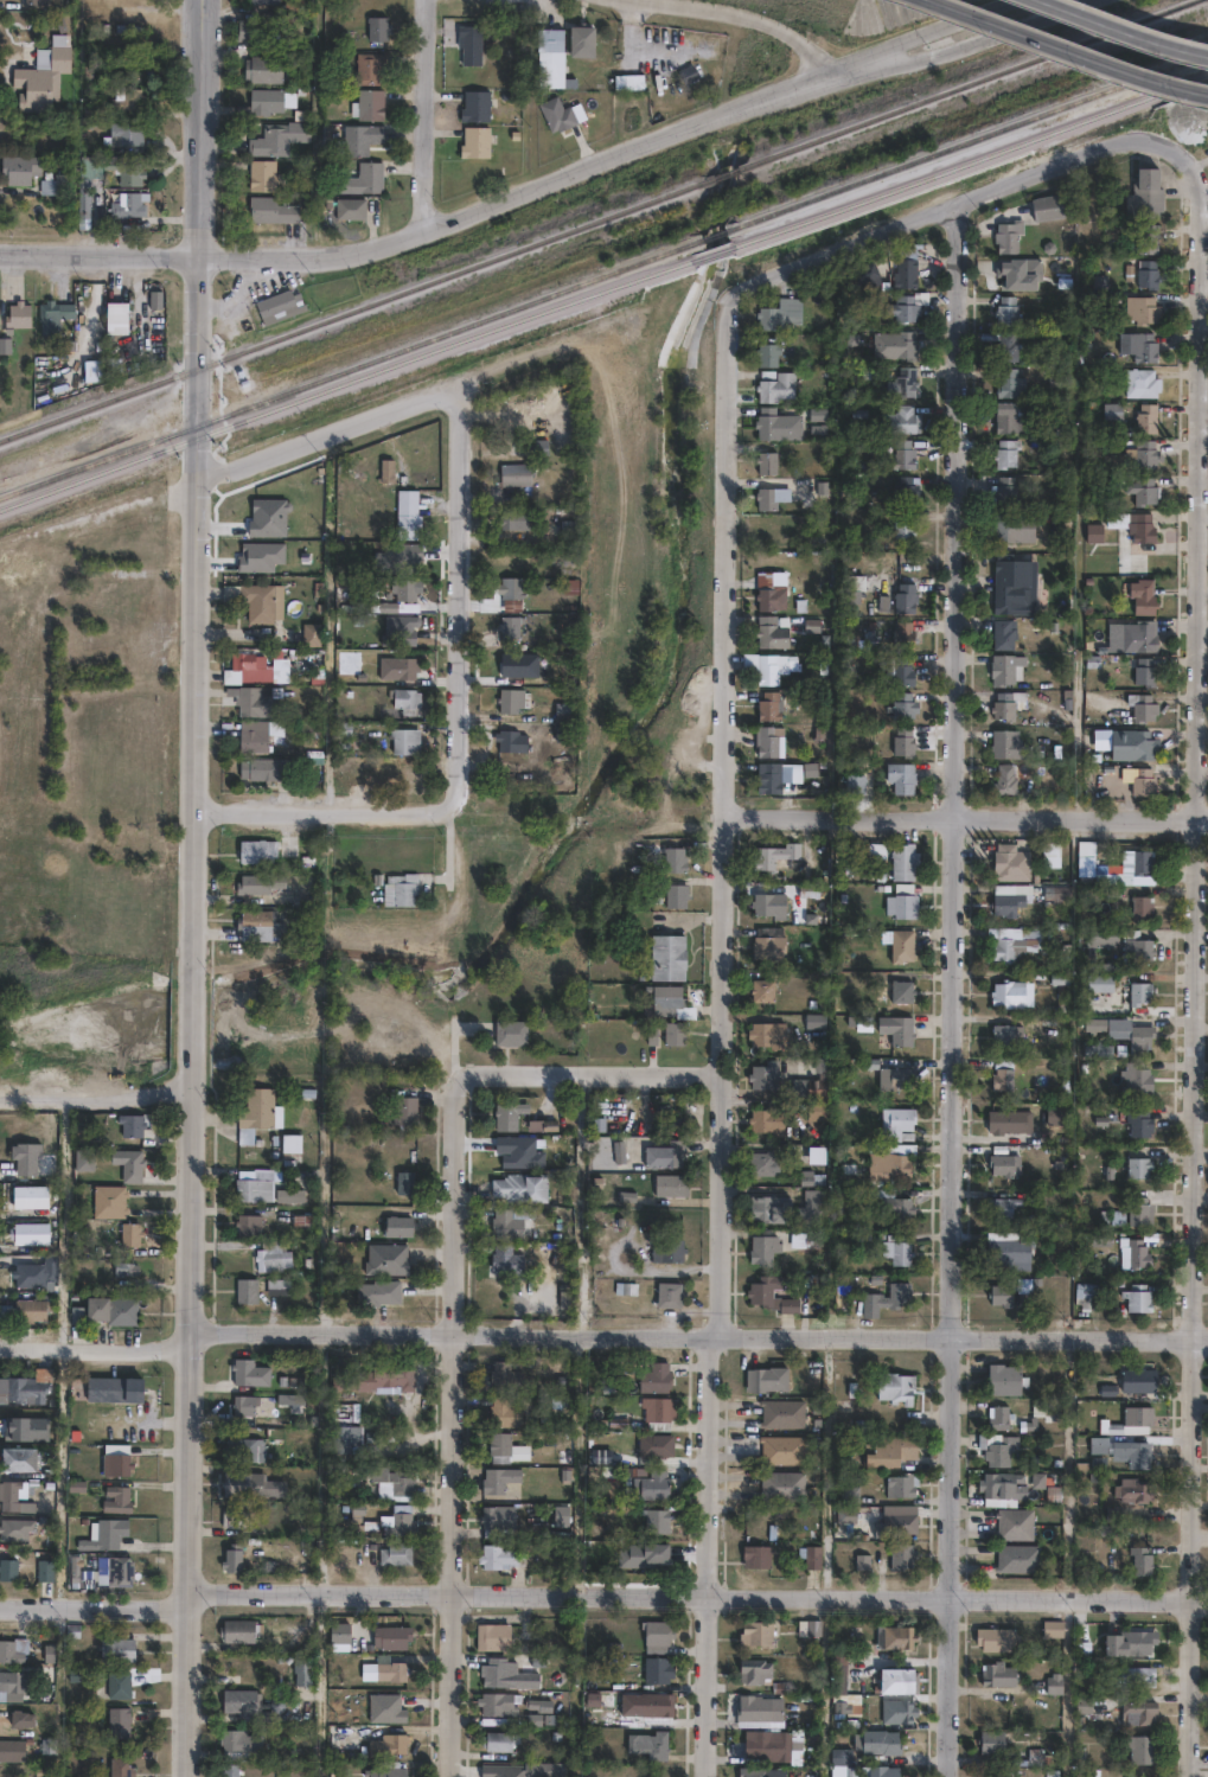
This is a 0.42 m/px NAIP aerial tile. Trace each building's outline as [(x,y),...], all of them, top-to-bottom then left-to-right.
[(260,41),(236,41),(236,19),(261,19),(261,13),(281,13),(281,31),(260,31),(260,41)] [(385,17),(385,24),(390,24),(390,34),(385,34),(385,40),(366,40),(366,17),(385,17)] [(478,25),(478,64),(459,64),(459,47),(455,47),(455,25),(478,25)] [(593,57),(568,57),(568,27),(593,27),(593,57)] [(562,51),(536,51),(536,28),(562,28),(562,51)] [(72,43),(72,68),(57,68),(57,97),(28,97),(28,84),(14,84),(15,65),(53,65),(53,43),(72,43)] [(377,85),(354,85),(354,53),(381,53),(381,66),(377,66),(377,85)] [(280,57),(280,66),(288,68),(287,78),(279,78),(279,84),(248,83),(248,79),(242,79),(242,59),(247,59),(247,57),(280,57)] [(676,72),(684,85),(700,76),(693,63),(676,72)] [(615,89),(644,89),(644,74),(615,74),(615,89)] [(148,92),(148,101),(141,101),(141,107),(122,107),(123,97),(116,97),(116,83),(132,83),(132,85),(142,85),(142,92),(148,92)] [(293,91),(293,102),(288,102),(288,113),(282,113),(282,115),(235,115),(235,104),(249,104),(250,88),(282,89),(282,91),(293,91)] [(383,89),(383,120),(357,119),(357,115),(350,115),(350,101),(357,101),(357,88),(383,89)] [(490,120),(460,121),(460,108),(464,108),(464,90),(490,90),(490,120)] [(555,95),(561,108),(568,104),(576,122),(557,132),(556,129),(549,132),(536,104),(555,95)] [(146,130),(146,142),(114,141),(115,134),(113,134),(113,120),(143,121),(143,130),(146,130)] [(311,121),(309,140),(286,140),(286,154),(247,154),(247,136),(262,136),(262,120),(311,121)] [(382,124),(382,142),(367,141),(367,155),(341,155),(343,124),(382,124)] [(490,126),(488,156),(460,156),(460,143),(462,143),(464,126),(490,126)] [(43,155),(43,170),(33,170),(33,185),(9,184),(9,175),(2,175),(2,154),(43,155)] [(102,180),(102,157),(81,157),(81,180),(102,180)] [(123,158),(123,161),(142,160),(142,167),(148,167),(148,175),(143,175),(143,183),(121,184),(121,170),(120,170),(120,167),(104,167),(104,158),(123,158)] [(275,159),(274,190),(248,190),(249,159),(275,159)] [(381,192),(349,192),(349,177),(358,177),(358,161),(381,161),(381,192)] [(1163,185),(1162,207),(1158,207),(1158,215),(1126,213),(1126,191),(1133,191),(1133,165),(1157,165),(1157,185),(1163,185)] [(72,192),(41,192),(41,177),(56,177),(57,171),(72,171),(72,192)] [(1063,213),(1034,218),(1030,196),(1060,191),(1063,213)] [(91,193),(78,193),(78,219),(91,219),(91,193)] [(127,217),(127,218),(107,218),(107,217),(102,217),(102,211),(107,211),(107,203),(108,203),(108,193),(115,193),(145,193),(145,202),(142,202),(142,217),(127,217)] [(299,204),(299,222),(250,220),(250,211),(248,211),(249,196),(276,196),(276,204),(299,204)] [(364,218),(334,218),(335,197),(364,198),(364,218)] [(1018,229),(1018,249),(997,249),(997,239),(993,239),(993,229),(997,229),(997,219),(1012,219),(1012,216),(1023,216),(1023,229),(1018,229)] [(1158,220),(1158,250),(1137,250),(1138,229),(1142,230),(1142,220),(1158,220)] [(880,270),(855,282),(848,267),(874,255),(880,270)] [(916,283),(893,283),(893,268),(895,268),(895,255),(916,255),(916,283)] [(1158,266),(1158,286),(1148,286),(1148,283),(1137,283),(1138,256),(1156,256),(1156,266),(1158,266)] [(288,282),(290,288),(298,286),(300,293),(294,295),(296,300),(303,296),(306,303),(263,320),(254,296),(288,282)] [(916,311),(916,320),(894,320),(894,311),(883,312),(883,300),(896,300),(895,290),(913,290),(913,288),(929,287),(929,300),(920,300),(920,311),(916,311)] [(1016,292),(1016,301),(1018,301),(1018,322),(1009,321),(1009,319),(997,319),(997,313),(993,313),(993,307),(996,307),(996,301),(999,301),(999,292),(1016,292)] [(801,294),(800,320),(779,319),(778,325),(759,324),(759,314),(755,314),(756,307),(758,307),(759,303),(778,305),(778,293),(801,294)] [(1155,293),(1155,302),(1161,302),(1161,309),(1155,309),(1155,319),(1148,319),(1148,322),(1136,322),(1136,317),(1126,317),(1126,293),(1155,293)] [(23,298),(23,303),(31,303),(31,326),(13,326),(13,332),(5,333),(5,314),(8,314),(8,303),(15,302),(15,298),(23,298)] [(53,298),(53,302),(75,302),(75,317),(58,317),(58,326),(52,326),(52,333),(41,333),(41,322),(39,322),(40,302),(46,302),(46,298),(53,298)] [(128,332),(108,332),(108,300),(128,300),(128,332)] [(915,326),(915,335),(918,335),(918,356),(905,356),(905,354),(897,354),(897,340),(886,340),(886,330),(899,330),(899,326),(915,326)] [(1020,335),(1020,357),(996,357),(997,338),(999,338),(999,327),(1016,327),(1016,335),(1020,335)] [(1158,337),(1157,359),(1133,358),(1133,351),(1119,351),(1119,328),(1153,330),(1153,337),(1158,337)] [(778,351),(778,363),(759,363),(759,352),(755,352),(755,345),(759,345),(758,339),(782,339),(782,351),(778,351)] [(916,363),(916,372),(915,372),(914,392),(900,392),(900,390),(895,389),(895,371),(899,371),(899,363),(916,363)] [(1018,364),(1017,373),(1025,373),(1025,389),(1021,389),(1021,394),(996,394),(996,382),(1001,382),(1001,364),(1018,364)] [(1155,365),(1156,375),(1162,375),(1162,389),(1157,389),(1157,395),(1126,395),(1126,366),(1155,365)] [(775,366),(775,367),(795,367),(795,392),(776,392),(776,398),(758,398),(758,388),(755,388),(755,381),(758,381),(758,376),(760,376),(760,366),(775,366)] [(1025,402),(1024,432),(1005,432),(1005,433),(998,433),(998,432),(995,432),(995,413),(992,413),(993,401),(1025,402)] [(1121,417),(1102,416),(1102,401),(1121,401),(1121,417)] [(912,402),(912,413),(919,413),(919,430),(880,432),(880,411),(894,411),(894,410),(895,410),(895,402),(912,402)] [(1156,432),(1136,432),(1136,411),(1139,411),(1139,402),(1156,402),(1156,432)] [(800,413),(800,437),(756,437),(756,426),(753,426),(753,418),(756,418),(756,413),(800,413)] [(915,447),(914,467),(890,467),(890,459),(894,459),(894,436),(910,437),(910,447),(915,447)] [(1011,447),(1016,447),(1016,464),(1005,464),(1005,467),(995,467),(995,447),(997,447),(997,437),(1011,437),(1011,447)] [(1155,447),(1155,453),(1163,453),(1163,459),(1157,459),(1156,468),(1145,468),(1145,466),(1135,465),(1135,447),(1140,447),(1140,437),(1153,439),(1153,447),(1155,447)] [(545,455),(528,455),(528,439),(545,439),(545,455)] [(775,449),(775,473),(756,472),(756,462),(754,462),(754,456),(756,456),(756,449),(775,449)] [(392,479),(379,479),(379,455),(392,456),(392,479)] [(529,462),(529,485),(503,485),(503,475),(500,475),(500,462),(529,462)] [(912,473),(912,482),(918,482),(918,493),(914,493),(914,500),(891,500),(891,482),(895,482),(895,473),(912,473)] [(1017,484),(1016,501),(989,500),(990,482),(998,484),(998,473),(1014,474),(1014,482),(1017,484)] [(1152,475),(1152,485),(1159,485),(1159,496),(1156,496),(1156,501),(1144,501),(1144,504),(1133,504),(1133,492),(1125,491),(1125,480),(1133,480),(1135,475),(1152,475)] [(788,486),(788,499),(776,499),(776,509),(756,509),(756,498),(754,498),(754,492),(756,492),(756,486),(788,486)] [(420,512),(420,522),(416,522),(416,537),(394,536),(396,487),(415,487),(415,512),(420,512)] [(525,504),(525,523),(498,522),(498,518),(496,518),(496,509),(498,509),(498,503),(525,504)] [(912,510),(912,518),(914,518),(914,525),(918,525),(918,538),(903,538),(903,537),(893,537),(893,518),(895,518),(895,510),(912,510)] [(1033,512),(1031,539),(989,538),(989,528),(993,528),(995,511),(1033,512)] [(1151,511),(1151,524),(1155,524),(1155,541),(1131,541),(1131,532),(1127,532),(1127,526),(1106,526),(1106,511),(1151,511)] [(529,513),(500,513),(500,529),(529,529),(529,513)] [(575,529),(557,529),(556,513),(575,513),(575,529)] [(1101,523),(1101,541),(1085,541),(1086,522),(1101,523)] [(1036,551),(1033,613),(991,613),(995,551),(1036,551)] [(519,570),(519,593),(496,592),(497,587),(493,587),(493,570),(519,570)] [(576,589),(561,589),(561,571),(576,571),(576,589)] [(863,573),(863,588),(844,588),(845,573),(863,573)] [(418,581),(418,589),(415,589),(415,597),(394,596),(394,576),(415,576),(414,580),(418,581)] [(1152,579),(1152,613),(1132,613),(1133,595),(1129,595),(1129,583),(1136,583),(1136,579),(1152,579)] [(785,580),(785,609),(756,608),(756,597),(753,597),(753,592),(756,592),(756,580),(785,580)] [(279,582),(277,615),(273,615),(271,620),(245,620),(245,599),(237,599),(237,597),(219,597),(219,582),(237,582),(237,581),(279,582)] [(914,581),(914,590),(918,590),(918,601),(913,600),(913,611),(893,609),(894,589),(896,589),(896,581),(914,581)] [(516,609),(516,631),(510,631),(510,638),(498,638),(498,624),(494,624),(494,616),(498,616),(498,609),(516,609)] [(413,643),(381,643),(381,612),(418,613),(418,622),(414,622),(413,643)] [(775,613),(775,625),(787,625),(788,645),(756,645),(756,634),(754,634),(754,627),(756,627),(756,614),(775,613)] [(914,628),(913,647),(891,646),(893,628),(895,628),(895,619),(912,619),(910,628),(914,628)] [(1014,627),(1012,648),(991,648),(992,619),(1008,619),(1008,627),(1014,627)] [(1153,620),(1152,650),(1121,650),(1123,622),(1137,622),(1137,620),(1153,620)] [(319,644),(301,644),(301,621),(319,621),(319,644)] [(280,646),(280,657),(286,657),(285,679),(238,678),(238,682),(220,680),(220,666),(228,666),(229,650),(258,651),(258,646),(280,646)] [(756,651),(756,652),(787,653),(797,653),(797,666),(788,666),(787,671),(778,671),(776,683),(756,682),(756,667),(742,667),(742,651),(756,651)] [(909,653),(909,667),(913,667),(913,683),(889,683),(889,673),(893,673),(893,664),(884,664),(884,653),(909,653)] [(1012,653),(1012,654),(1020,654),(1020,664),(1021,664),(1021,679),(1014,679),(1014,683),(1003,683),(1003,685),(992,685),(992,676),(989,676),(989,660),(991,660),(991,653),(1012,653)] [(414,656),(414,661),(416,661),(416,667),(414,667),(414,677),(395,676),(396,654),(414,656)] [(1155,665),(1153,686),(1143,685),(1143,684),(1132,683),(1133,665),(1136,665),(1136,657),(1152,657),(1151,665),(1155,665)] [(526,685),(525,701),(516,701),(516,707),(494,705),(494,682),(520,682),(520,685),(526,685)] [(257,684),(257,692),(269,692),(269,684),(281,685),(281,695),(270,695),(269,714),(237,714),(237,703),(232,703),(232,692),(223,692),(223,685),(236,685),(236,684),(257,684)] [(417,690),(417,704),(413,704),(413,705),(391,705),(392,686),(414,686),(414,690),(417,690)] [(375,707),(359,707),(359,688),(375,688),(375,707)] [(778,689),(776,718),(756,717),(758,698),(761,698),(761,689),(778,689)] [(910,690),(910,699),(918,699),(918,710),(913,710),(913,716),(902,715),(902,720),(891,720),(891,698),(894,698),(894,690),(910,690)] [(1014,707),(1014,721),(1004,721),(1004,717),(993,717),(993,712),(989,712),(989,705),(992,705),(992,701),(995,701),(995,691),(1027,691),(1025,707),(1014,707)] [(1156,702),(1156,720),(1142,720),(1142,722),(1131,722),(1131,712),(1129,712),(1129,704),(1131,704),(1131,702),(1136,702),(1136,693),(1151,693),(1150,702),(1156,702)] [(281,718),(281,734),(267,734),(267,749),(237,748),(237,717),(281,718)] [(516,724),(516,727),(524,728),(524,729),(529,730),(529,744),(524,744),(524,746),(494,744),(494,734),(491,734),(491,725),(494,725),(494,723),(516,724)] [(784,724),(784,735),(779,735),(779,755),(754,755),(754,724),(784,724)] [(912,725),(912,737),(914,737),(914,753),(891,753),(891,734),(895,734),(895,724),(912,725)] [(418,727),(418,752),(391,752),(392,734),(389,734),(389,727),(391,727),(418,727)] [(1108,748),(1092,748),(1092,729),(1110,728),(1110,731),(1108,739),(1108,748)] [(1017,729),(1017,737),(1020,737),(1020,743),(1027,743),(1027,758),(991,758),(991,750),(989,750),(989,744),(990,744),(990,729),(1017,729)] [(1158,739),(1158,749),(1152,749),(1152,759),(1113,760),(1114,737),(1132,739),(1132,729),(1149,729),(1149,737),(1158,739)] [(290,756),(290,778),(247,778),(247,775),(238,775),(238,758),(247,758),(247,756),(290,756)] [(778,760),(778,772),(782,772),(781,792),(755,792),(755,773),(760,773),(761,760),(778,760)] [(913,761),(913,771),(915,771),(915,782),(913,782),(913,792),(891,792),(891,779),(886,779),(886,761),(913,761)] [(1012,763),(1012,776),(1015,776),(1015,793),(992,793),(992,781),(995,781),(995,773),(997,773),(997,763),(1012,763)] [(1149,767),(1149,776),(1153,776),(1153,782),(1155,782),(1155,788),(1152,788),(1152,794),(1131,794),(1131,776),(1135,776),(1135,767),(1149,767)] [(864,773),(864,792),(844,791),(845,773),(864,773)] [(271,862),(238,862),(238,839),(274,839),(274,855),(271,855),(271,862)] [(1055,842),(1055,854),(1061,855),(1061,868),(1041,868),(1041,840),(1055,842)] [(1094,858),(1076,858),(1078,842),(1094,842),(1094,858)] [(773,858),(773,872),(763,872),(763,869),(753,869),(753,854),(755,854),(755,848),(785,848),(785,843),(800,843),(800,858),(773,858)] [(886,843),(886,858),(867,857),(867,843),(886,843)] [(914,843),(914,852),(919,852),(919,870),(913,870),(913,880),(890,880),(890,844),(903,844),(903,843),(914,843)] [(1029,881),(992,881),(991,851),(996,851),(996,844),(1015,844),(1015,851),(1029,851),(1029,881)] [(684,856),(684,872),(661,871),(663,848),(682,848),(680,856),(684,856)] [(1152,851),(1152,872),(1138,872),(1138,877),(1119,876),(1120,850),(1152,851)] [(411,905),(381,905),(381,882),(383,882),(383,874),(401,874),(401,871),(432,871),(432,895),(411,895),(411,905)] [(266,891),(235,891),(235,881),(239,881),(239,872),(283,874),(283,887),(266,886),(266,891)] [(818,896),(798,896),(798,883),(818,884),(818,896)] [(684,907),(663,908),(663,884),(686,884),(686,899),(684,899),(684,907)] [(1014,886),(1014,894),(1024,895),(1024,907),(1015,907),(1015,919),(1004,918),(1004,915),(991,915),(991,908),(988,908),(988,901),(991,901),(991,895),(993,895),(993,886),(1014,886)] [(774,894),(774,915),(752,915),(753,894),(774,894)] [(916,895),(916,910),(910,910),(910,918),(891,918),(893,895),(916,895)] [(1152,897),(1152,920),(1136,919),(1136,921),(1131,921),(1131,901),(1130,901),(1130,896),(1152,897)] [(271,909),(271,920),(282,920),(282,939),(238,938),(238,931),(232,929),(234,915),(238,915),(238,908),(271,909)] [(913,929),(913,941),(914,941),(914,946),(913,946),(913,960),(900,960),(900,964),(889,964),(890,942),(878,942),(878,931),(889,931),(889,929),(913,929)] [(1061,932),(1060,947),(1034,946),(1034,939),(1020,939),(1020,931),(1061,932)] [(1114,947),(1085,947),(1085,931),(1118,931),(1118,944),(1114,944),(1114,947)] [(1155,948),(1155,954),(1151,954),(1151,965),(1120,964),(1121,931),(1138,931),(1138,940),(1151,940),(1151,948),(1155,948)] [(683,980),(652,980),(652,934),(683,934),(683,980)] [(784,937),(782,954),(780,954),(780,958),(750,958),(752,942),(753,942),(753,937),(784,937)] [(1020,939),(1020,948),(1012,948),(1012,964),(1003,964),(1003,960),(991,960),(991,939),(1020,939)] [(1112,977),(1112,992),(1085,992),(1085,976),(1112,977)] [(773,979),(773,1002),(752,1002),(752,995),(749,995),(749,989),(750,989),(750,979),(773,979)] [(914,989),(914,995),(910,995),(910,1003),(889,1002),(889,982),(912,982),(910,989),(914,989)] [(1024,983),(1024,984),(1033,984),(1033,1005),(1023,1005),(1023,1008),(1002,1008),(1002,1005),(990,1005),(990,992),(992,992),(992,985),(1005,985),(1005,982),(1024,983)] [(1139,1008),(1129,1008),(1129,983),(1151,983),(1151,997),(1149,997),(1149,1003),(1139,1003),(1139,1008)] [(694,1006),(694,1019),(651,1018),(652,985),(678,986),(678,1006),(694,1006)] [(827,1028),(805,1028),(805,1014),(827,1014),(827,1028)] [(1022,1016),(1022,1048),(1015,1048),(1015,1050),(1004,1049),(1004,1047),(991,1047),(991,1027),(1012,1027),(1012,1015),(1022,1016)] [(525,1044),(493,1044),(494,1021),(523,1021),(523,1017),(537,1017),(537,1025),(525,1025),(525,1044)] [(912,1017),(912,1036),(894,1036),(894,1034),(875,1034),(875,1017),(912,1017)] [(1131,1019),(1129,1041),(1106,1040),(1106,1033),(1094,1033),(1094,1035),(1087,1035),(1087,1033),(1082,1033),(1084,1019),(1131,1019)] [(784,1022),(784,1024),(795,1024),(797,1049),(771,1049),(771,1046),(750,1046),(749,1023),(784,1022)] [(683,1046),(661,1044),(661,1023),(683,1023),(683,1046)] [(1142,1055),(1131,1055),(1131,1027),(1155,1027),(1155,1038),(1151,1038),(1151,1049),(1142,1049),(1142,1055)] [(877,1059),(877,1068),(914,1068),(914,1079),(909,1079),(909,1088),(878,1087),(878,1070),(859,1070),(859,1059),(877,1059)] [(1012,1059),(1012,1069),(1015,1069),(1015,1091),(990,1091),(990,1075),(995,1075),(995,1069),(992,1069),(993,1059),(1012,1059)] [(778,1060),(778,1088),(750,1088),(750,1081),(747,1081),(747,1074),(750,1074),(750,1066),(763,1066),(763,1060),(778,1060)] [(1142,1063),(1142,1069),(1149,1069),(1149,1074),(1151,1074),(1151,1093),(1140,1093),(1140,1097),(1120,1097),(1120,1086),(1124,1086),(1124,1062),(1142,1063)] [(825,1098),(791,1098),(791,1079),(818,1079),(818,1073),(825,1073),(825,1098)] [(409,1086),(409,1095),(415,1095),(415,1124),(405,1124),(405,1129),(395,1129),(395,1123),(390,1123),(390,1117),(392,1117),(392,1095),(395,1095),(395,1086),(409,1086)] [(280,1105),(279,1127),(251,1126),(250,1144),(235,1143),(236,1110),(243,1111),(243,1087),(270,1087),(270,1105),(280,1105)] [(826,1101),(825,1121),(806,1121),(807,1100),(826,1101)] [(514,1129),(494,1129),(494,1101),(528,1101),(526,1111),(514,1111),(514,1129)] [(915,1108),(915,1124),(912,1124),(912,1131),(900,1131),(900,1132),(914,1133),(913,1140),(900,1139),(900,1142),(881,1140),(882,1108),(915,1108)] [(782,1110),(782,1137),(771,1136),(771,1132),(749,1132),(749,1124),(747,1124),(747,1118),(749,1118),(749,1110),(782,1110)] [(141,1111),(140,1132),(120,1132),(120,1116),(117,1116),(117,1111),(141,1111)] [(1024,1112),(1024,1132),(1001,1132),(1001,1136),(991,1136),(991,1124),(988,1124),(988,1119),(991,1119),(991,1112),(1024,1112)] [(1148,1112),(1148,1118),(1152,1118),(1152,1132),(1149,1132),(1149,1138),(1129,1138),(1129,1124),(1126,1124),(1126,1112),(1148,1112)] [(556,1118),(556,1129),(526,1129),(528,1118),(556,1118)] [(39,1139),(39,1144),(41,1144),(41,1150),(55,1151),(53,1168),(38,1168),(38,1171),(13,1170),(13,1153),(8,1153),(8,1142),(14,1142),(14,1138),(24,1138),(24,1125),(37,1125),(36,1139),(39,1139)] [(299,1151),(280,1151),(280,1133),(299,1133),(299,1151)] [(632,1162),(613,1164),(608,1143),(629,1139),(632,1162)] [(684,1168),(645,1168),(644,1148),(666,1146),(666,1139),(684,1139),(684,1168)] [(908,1156),(908,1161),(910,1161),(910,1176),(891,1176),(891,1187),(868,1187),(868,1144),(915,1144),(915,1156),(908,1156)] [(140,1146),(140,1172),(120,1171),(121,1146),(140,1146)] [(518,1147),(496,1146),(495,1164),(517,1165),(518,1147)] [(822,1164),(805,1163),(805,1146),(822,1146),(822,1164)] [(771,1151),(771,1153),(772,1153),(772,1176),(749,1176),(749,1169),(748,1169),(748,1159),(749,1159),(749,1152),(765,1152),(765,1151),(771,1151)] [(1012,1175),(991,1175),(991,1156),(1012,1156),(1012,1175)] [(1146,1159),(1146,1161),(1151,1162),(1151,1170),(1148,1170),(1148,1180),(1125,1178),(1125,1158),(1146,1159)] [(270,1201),(232,1200),(234,1178),(250,1178),(250,1168),(270,1168),(270,1201)] [(410,1171),(409,1194),(394,1194),(395,1170),(410,1171)] [(812,1170),(812,1174),(824,1174),(825,1184),(799,1185),(799,1170),(812,1170)] [(545,1171),(544,1201),(505,1201),(505,1197),(501,1197),(501,1195),(491,1195),(491,1177),(503,1177),(503,1175),(505,1175),(505,1171),(545,1171)] [(685,1176),(685,1196),(652,1196),(652,1175),(685,1176)] [(124,1187),(124,1194),(122,1194),(122,1203),(124,1203),(124,1210),(122,1210),(122,1214),(90,1214),(91,1182),(122,1182),(122,1187),(124,1187)] [(301,1201),(273,1201),(273,1188),(301,1188),(301,1201)] [(790,1196),(790,1212),(784,1210),(784,1223),(756,1223),(756,1220),(748,1220),(748,1196),(763,1197),(763,1190),(774,1190),(774,1196),(790,1196)] [(822,1227),(797,1227),(797,1208),(803,1208),(803,1190),(822,1190),(822,1227)] [(1148,1197),(1148,1212),(1151,1212),(1151,1216),(1146,1216),(1146,1226),(1127,1226),(1127,1212),(1124,1212),(1124,1204),(1131,1204),(1131,1197),(1148,1197)] [(909,1198),(909,1206),(912,1206),(912,1214),(909,1214),(909,1222),(890,1222),(890,1213),(880,1213),(880,1198),(909,1198)] [(1021,1200),(1021,1207),(1011,1207),(1010,1219),(990,1219),(990,1198),(1021,1200)] [(522,1208),(520,1238),(493,1236),(493,1233),(490,1233),(490,1215),(492,1215),(492,1207),(509,1207),(509,1208),(522,1208)] [(260,1214),(258,1220),(262,1221),(261,1226),(257,1226),(257,1236),(234,1235),(234,1226),(232,1226),(232,1220),(235,1220),(235,1214),(260,1214)] [(299,1231),(289,1231),(289,1214),(311,1214),(311,1225),(299,1225),(299,1231)] [(410,1216),(409,1236),(384,1236),(384,1216),(410,1216)] [(140,1228),(140,1234),(136,1233),(136,1244),(117,1242),(117,1220),(136,1220),(136,1227),(140,1228)] [(49,1223),(14,1223),(14,1244),(49,1244),(49,1223)] [(910,1242),(910,1266),(891,1266),(891,1258),(881,1258),(881,1242),(886,1242),(886,1235),(903,1235),(903,1242),(910,1242)] [(1022,1249),(1022,1254),(1028,1254),(1028,1272),(1008,1272),(1008,1266),(985,1266),(986,1242),(1017,1242),(1017,1236),(1034,1236),(1034,1251),(1022,1249)] [(773,1265),(747,1265),(747,1252),(749,1252),(749,1238),(776,1238),(776,1254),(773,1254),(773,1265)] [(275,1240),(275,1249),(277,1248),(277,1252),(288,1251),(289,1268),(279,1268),(279,1271),(254,1272),(254,1261),(251,1261),(251,1255),(253,1255),(253,1251),(258,1249),(257,1241),(275,1240)] [(685,1249),(685,1255),(680,1255),(680,1264),(677,1264),(677,1271),(661,1270),(661,1264),(651,1263),(652,1240),(682,1241),(682,1249),(685,1249)] [(1152,1260),(1151,1270),(1137,1268),(1137,1273),(1127,1273),(1127,1271),(1120,1271),(1120,1249),(1119,1249),(1119,1240),(1127,1240),(1127,1241),(1143,1241),(1143,1248),(1145,1248),(1145,1255),(1149,1255),(1149,1260),(1152,1260)] [(410,1243),(365,1243),(365,1274),(410,1274),(410,1243)] [(510,1246),(510,1255),(520,1255),(520,1277),(493,1277),(493,1272),(490,1272),(490,1255),(493,1255),(493,1246),(510,1246)] [(31,1261),(30,1284),(12,1283),(12,1274),(8,1274),(8,1266),(13,1267),(13,1260),(31,1261)] [(139,1278),(138,1262),(115,1263),(116,1279),(139,1278)] [(782,1278),(782,1291),(772,1291),(771,1299),(780,1299),(797,1300),(797,1315),(779,1315),(779,1310),(771,1310),(771,1309),(761,1309),(761,1306),(748,1305),(748,1299),(744,1299),(746,1291),(748,1291),(748,1284),(758,1284),(758,1277),(782,1278)] [(255,1304),(234,1304),(234,1279),(255,1279),(255,1304)] [(287,1279),(287,1283),(293,1283),(293,1292),(288,1292),(288,1296),(263,1297),(263,1279),(287,1279)] [(377,1306),(354,1306),(356,1283),(371,1284),(371,1280),(398,1280),(398,1303),(377,1303),(377,1306)] [(682,1285),(680,1309),(654,1308),(656,1284),(682,1285)] [(906,1285),(906,1309),(877,1309),(877,1319),(862,1318),(862,1293),(878,1295),(878,1298),(888,1298),(888,1284),(906,1285)] [(1098,1286),(1098,1299),(1091,1299),(1091,1313),(1080,1313),(1081,1306),(1075,1306),(1076,1285),(1098,1286)] [(1145,1286),(1145,1293),(1150,1293),(1150,1305),(1151,1305),(1151,1315),(1126,1315),(1125,1300),(1120,1300),(1120,1293),(1130,1293),(1130,1286),(1145,1286)] [(1010,1289),(1010,1310),(1003,1310),(1003,1308),(990,1308),(990,1300),(986,1300),(986,1296),(990,1296),(990,1289),(1010,1289)] [(134,1296),(133,1322),(107,1321),(107,1317),(85,1316),(87,1293),(109,1295),(134,1296)] [(49,1297),(47,1308),(44,1308),(43,1317),(28,1317),(28,1321),(21,1319),(21,1317),(11,1317),(12,1297),(49,1297)] [(251,1359),(251,1364),(269,1366),(268,1385),(231,1383),(231,1369),(229,1369),(229,1363),(231,1363),(232,1357),(251,1359)] [(509,1361),(509,1369),(520,1369),(519,1391),(492,1389),(492,1386),(487,1386),(488,1369),(492,1369),(492,1360),(509,1361)] [(1021,1362),(1021,1392),(988,1391),(989,1360),(1004,1360),(1004,1362),(1021,1362)] [(413,1361),(413,1389),(398,1389),(398,1386),(373,1385),(373,1389),(353,1389),(353,1388),(330,1388),(330,1372),(354,1373),(354,1369),(371,1370),(371,1366),(391,1366),(392,1361),(413,1361)] [(666,1362),(666,1372),(669,1372),(669,1388),(665,1388),(665,1393),(639,1393),(639,1370),(647,1370),(648,1362),(666,1362)] [(786,1364),(786,1387),(762,1387),(762,1389),(746,1389),(746,1366),(767,1367),(767,1363),(786,1364)] [(40,1401),(0,1400),(0,1374),(31,1375),(31,1364),(49,1366),(49,1386),(41,1386),(40,1401)] [(1158,1388),(1124,1388),(1124,1366),(1157,1364),(1158,1388)] [(914,1370),(914,1386),(910,1386),(910,1402),(902,1402),(902,1398),(895,1398),(895,1401),(889,1401),(889,1396),(876,1395),(877,1369),(914,1370)] [(141,1388),(141,1401),(94,1400),(83,1400),(83,1376),(142,1378),(141,1388)] [(256,1396),(256,1414),(253,1414),(253,1415),(231,1415),(231,1407),(229,1407),(229,1401),(231,1401),(231,1394),(253,1395),(256,1396)] [(509,1395),(509,1405),(520,1406),(519,1426),(492,1425),(492,1420),(487,1420),(488,1404),(491,1404),(491,1395),(509,1395)] [(673,1401),(672,1420),(667,1420),(667,1428),(640,1428),(641,1396),(669,1398),(667,1401),(673,1401)] [(805,1398),(805,1425),(760,1425),(760,1419),(762,1419),(762,1402),(759,1402),(759,1398),(805,1398)] [(1016,1408),(1016,1414),(1010,1414),(1010,1425),(993,1425),(995,1401),(1010,1402),(1010,1408),(1016,1408)] [(1155,1402),(1155,1421),(1150,1421),(1150,1430),(1101,1430),(1101,1414),(1111,1414),(1111,1419),(1125,1419),(1125,1402),(1155,1402)] [(349,1452),(330,1452),(330,1424),(357,1424),(357,1443),(349,1443),(349,1452)] [(916,1433),(915,1456),(895,1456),(895,1465),(863,1464),(837,1464),(837,1430),(878,1431),(916,1433)] [(1020,1433),(1020,1443),(1015,1443),(1015,1447),(1010,1447),(1010,1463),(989,1463),(989,1457),(985,1456),(985,1445),(980,1445),(980,1430),(1003,1430),(1003,1432),(1020,1433)] [(529,1445),(528,1458),(509,1458),(509,1463),(490,1462),(490,1455),(488,1453),(488,1431),(511,1432),(511,1444),(529,1445)] [(673,1447),(673,1456),(643,1456),(644,1432),(671,1433),(670,1447),(673,1447)] [(805,1433),(805,1460),(759,1460),(760,1455),(762,1455),(762,1439),(759,1439),(759,1433),(805,1433)] [(1151,1439),(1150,1465),(1130,1464),(1130,1457),(1113,1456),(1113,1450),(1092,1449),(1092,1433),(1110,1433),(1110,1438),(1151,1439)] [(262,1445),(262,1462),(223,1460),(224,1437),(260,1438),(260,1444),(262,1445)] [(129,1453),(129,1462),(133,1462),(133,1468),(128,1468),(128,1476),(102,1475),(102,1474),(96,1474),(97,1460),(103,1460),(103,1453),(110,1453),(110,1444),(127,1444),(127,1453),(129,1453)] [(40,1452),(39,1460),(37,1460),(37,1472),(1,1471),(1,1447),(37,1449),(37,1452),(40,1452)] [(388,1465),(388,1471),(395,1471),(395,1469),(398,1469),(398,1470),(411,1470),(411,1476),(413,1476),(413,1482),(411,1482),(411,1495),(390,1495),(390,1481),(370,1481),(370,1465),(388,1465)] [(519,1469),(519,1481),(503,1481),(503,1494),(499,1492),(499,1495),(486,1495),(486,1494),(481,1494),(481,1478),(484,1478),(484,1468),(519,1469)] [(669,1468),(667,1498),(637,1498),(637,1492),(631,1492),(632,1476),(641,1476),(641,1468),(669,1468)] [(804,1468),(804,1495),(759,1495),(759,1489),(762,1489),(762,1472),(759,1472),(759,1468),(804,1468)] [(1016,1470),(1016,1481),(1028,1481),(1028,1495),(1014,1494),(1012,1503),(985,1502),(986,1487),(979,1487),(979,1476),(984,1476),(985,1469),(1016,1470)] [(256,1487),(255,1496),(250,1495),(250,1496),(220,1496),(222,1471),(249,1472),(249,1487),(256,1487)] [(912,1471),(912,1474),(918,1474),(918,1484),(914,1484),(914,1495),(886,1495),(886,1475),(901,1475),(901,1471),(912,1471)] [(1143,1474),(1143,1477),(1150,1477),(1150,1497),(1121,1497),(1121,1492),(1116,1492),(1116,1482),(1121,1482),(1123,1474),(1143,1474)] [(33,1513),(0,1513),(0,1501),(0,1481),(20,1481),(20,1477),(27,1477),(27,1497),(15,1498),(15,1502),(33,1502),(33,1513)] [(859,1497),(841,1497),(841,1482),(859,1482),(859,1497)] [(285,1498),(262,1498),(262,1484),(285,1484),(285,1498)] [(130,1501),(130,1513),(101,1511),(101,1501),(111,1501),(113,1496),(103,1496),(104,1485),(128,1487),(128,1501),(130,1501)] [(410,1503),(410,1534),(381,1534),(381,1526),(391,1526),(391,1503),(410,1503)] [(1035,1506),(1035,1536),(998,1535),(999,1514),(997,1514),(997,1509),(999,1509),(999,1504),(1035,1506)] [(513,1506),(513,1528),(511,1528),(511,1536),(482,1535),(482,1522),(480,1522),(480,1515),(481,1515),(481,1506),(513,1506)] [(666,1530),(645,1530),(645,1507),(666,1507),(666,1530)] [(245,1510),(244,1527),(219,1527),(220,1509),(245,1510)] [(915,1533),(882,1534),(881,1515),(915,1514),(915,1533)] [(20,1540),(0,1539),(0,1519),(33,1520),(33,1532),(20,1530),(20,1540)] [(117,1549),(76,1549),(76,1540),(88,1540),(88,1522),(96,1522),(96,1519),(127,1520),(127,1536),(117,1536),(117,1549)] [(769,1541),(769,1562),(742,1562),(742,1554),(742,1540),(769,1541)] [(1041,1541),(1041,1568),(995,1568),(995,1562),(999,1562),(999,1547),(996,1546),(996,1540),(1041,1541)] [(410,1542),(410,1564),(377,1564),(377,1547),(386,1548),(386,1541),(410,1542)] [(822,1541),(822,1564),(805,1565),(805,1554),(799,1554),(799,1546),(805,1546),(805,1541),(822,1541)] [(1153,1547),(1152,1570),(1135,1568),(1135,1548),(1131,1548),(1131,1541),(1150,1541),(1149,1547),(1153,1547)] [(236,1543),(236,1549),(239,1549),(239,1571),(222,1571),(222,1567),(219,1567),(219,1561),(223,1561),(223,1548),(228,1548),(228,1543),(236,1543)] [(500,1543),(500,1549),(516,1549),(516,1565),(512,1565),(512,1562),(507,1562),(507,1570),(499,1570),(499,1568),(481,1568),(481,1562),(477,1562),(477,1554),(481,1554),(482,1543),(500,1543)] [(913,1545),(913,1549),(914,1549),(914,1567),(902,1566),(902,1571),(891,1571),(891,1543),(913,1545)] [(133,1561),(133,1580),(128,1580),(128,1585),(116,1584),(116,1586),(104,1586),(106,1557),(128,1557),(128,1561),(133,1561)] [(15,1581),(0,1580),(0,1559),(15,1559),(15,1581)] [(51,1560),(51,1581),(36,1581),(36,1560),(51,1560)] [(251,1619),(251,1623),(258,1623),(258,1635),(251,1635),(250,1651),(238,1651),(238,1642),(220,1641),(220,1636),(217,1635),(217,1625),(220,1625),(220,1619),(251,1619)] [(669,1622),(669,1628),(675,1628),(675,1638),(669,1638),(669,1653),(645,1653),(646,1621),(669,1622)] [(822,1621),(820,1637),(799,1636),(800,1621),(822,1621)] [(331,1643),(350,1643),(350,1622),(331,1622),(331,1643)] [(766,1644),(766,1648),(760,1648),(760,1645),(737,1645),(737,1632),(740,1632),(741,1622),(772,1622),(771,1644),(766,1644)] [(1062,1637),(1042,1637),(1043,1622),(1062,1622),(1062,1637)] [(506,1623),(506,1649),(505,1649),(505,1653),(498,1653),(498,1649),(472,1649),(472,1623),(506,1623)] [(912,1624),(912,1635),(916,1635),(915,1641),(912,1641),(912,1649),(882,1649),(882,1626),(903,1626),(903,1624),(912,1624)] [(411,1626),(411,1641),(405,1641),(405,1649),(378,1649),(379,1645),(373,1645),(375,1631),(379,1631),(379,1626),(411,1626)] [(1015,1629),(1015,1644),(1005,1644),(1005,1651),(979,1651),(980,1645),(974,1645),(974,1629),(1015,1629)] [(1150,1655),(1107,1655),(1107,1641),(1118,1641),(1118,1631),(1157,1631),(1157,1644),(1150,1644),(1150,1655)] [(133,1638),(132,1661),(98,1660),(100,1637),(133,1638)] [(20,1662),(0,1661),(0,1640),(12,1641),(12,1638),(25,1638),(25,1653),(20,1653),(20,1662)] [(846,1649),(845,1694),(831,1694),(831,1649),(846,1649)] [(309,1654),(309,1685),(293,1685),(293,1671),(290,1671),(290,1654),(309,1654)] [(386,1654),(386,1663),(389,1663),(389,1662),(404,1662),(404,1681),(389,1681),(389,1680),(359,1680),(359,1663),(373,1663),(373,1654),(386,1654)] [(513,1660),(513,1673),(535,1674),(535,1687),(478,1685),(478,1675),(475,1675),(475,1663),(484,1663),(484,1655),(503,1656),(503,1660),(513,1660)] [(667,1657),(667,1663),(673,1663),(673,1677),(667,1677),(667,1683),(645,1683),(645,1657),(667,1657)] [(771,1663),(771,1677),(763,1677),(763,1683),(740,1683),(740,1673),(737,1673),(739,1660),(763,1660),(763,1663),(771,1663)] [(1002,1661),(1002,1671),(1015,1673),(1015,1687),(980,1686),(980,1670),(985,1670),(985,1664),(993,1664),(993,1661),(1002,1661)] [(1150,1676),(1150,1677),(1155,1677),(1155,1687),(1112,1687),(1112,1667),(1155,1668),(1155,1676),(1150,1676)] [(909,1668),(909,1671),(915,1671),(915,1693),(910,1693),(876,1693),(876,1668),(909,1668)] [(128,1698),(106,1698),(106,1671),(128,1671),(128,1698)] [(18,1701),(0,1700),(0,1672),(19,1673),(18,1701)] [(1063,1694),(1063,1673),(1047,1673),(1047,1694),(1063,1694)] [(255,1689),(255,1692),(257,1692),(257,1709),(270,1709),(269,1721),(235,1721),(235,1712),(220,1712),(220,1689),(255,1689)] [(517,1693),(517,1702),(510,1701),(510,1705),(513,1705),(513,1714),(477,1714),(477,1705),(472,1705),(472,1696),(478,1696),(478,1692),(510,1692),(510,1693),(517,1693)] [(673,1694),(672,1717),(634,1717),(634,1693),(673,1694)] [(404,1708),(404,1721),(366,1721),(367,1694),(398,1694),(398,1708),(404,1708)] [(753,1695),(753,1698),(782,1698),(782,1728),(736,1728),(736,1721),(735,1721),(735,1709),(737,1709),(737,1695),(753,1695)] [(552,1701),(552,1713),(537,1713),(537,1725),(523,1725),(523,1711),(528,1711),(528,1700),(552,1701)] [(912,1700),(912,1707),(918,1707),(918,1717),(912,1717),(912,1724),(881,1724),(881,1700),(912,1700)] [(1150,1725),(1120,1725),(1121,1701),(1155,1702),(1155,1713),(1155,1724),(1150,1724),(1150,1725)] [(127,1736),(106,1736),(106,1708),(128,1707),(128,1722),(127,1722),(127,1736)] [(33,1713),(32,1726),(26,1726),(26,1727),(8,1727),(9,1709),(19,1709),(19,1712),(26,1712),(26,1713),(33,1713)] [(358,1726),(357,1747),(351,1747),(351,1750),(344,1749),(344,1747),(326,1747),(327,1725),(358,1726)] [(242,1730),(242,1734),(258,1734),(258,1759),(219,1759),(218,1730),(242,1730)] [(666,1730),(666,1759),(646,1759),(646,1753),(634,1752),(634,1734),(652,1734),(652,1730),(666,1730)] [(884,1730),(884,1732),(896,1732),(896,1741),(900,1741),(900,1754),(881,1754),(861,1754),(861,1731),(884,1730)] [(516,1733),(516,1741),(509,1741),(509,1751),(481,1750),(481,1746),(477,1746),(477,1737),(481,1737),(481,1731),(509,1731),(509,1732),(516,1733)] [(791,1732),(790,1762),(749,1762),(750,1731),(791,1732)] [(1003,1732),(1002,1753),(979,1753),(979,1732),(1003,1732)] [(404,1734),(403,1753),(389,1753),(389,1756),(376,1756),(376,1746),(382,1746),(382,1733),(404,1734)] [(1155,1737),(1155,1764),(1130,1764),(1130,1749),(1121,1749),(1121,1737),(1155,1737)] [(21,1760),(0,1760),(0,1740),(21,1740),(21,1738),(30,1738),(30,1744),(23,1744),(21,1760)] [(845,1765),(845,1776),(829,1776),(830,1765),(831,1765),(831,1751),(844,1751),(844,1765),(845,1765)] [(127,1758),(127,1776),(108,1776),(108,1757),(127,1758)] [(405,1768),(405,1776),(366,1776),(363,1776),(363,1770),(367,1770),(367,1768),(375,1768),(375,1760),(397,1760),(397,1768),(405,1768)] [(524,1762),(524,1776),(476,1776),(475,1762),(524,1762)] [(239,1763),(239,1776),(222,1776),(222,1763),(239,1763)] [(897,1768),(897,1776),(859,1776),(859,1766),(886,1766),(886,1768),(897,1768)] [(766,1768),(766,1776),(737,1776),(737,1768),(766,1768)]
